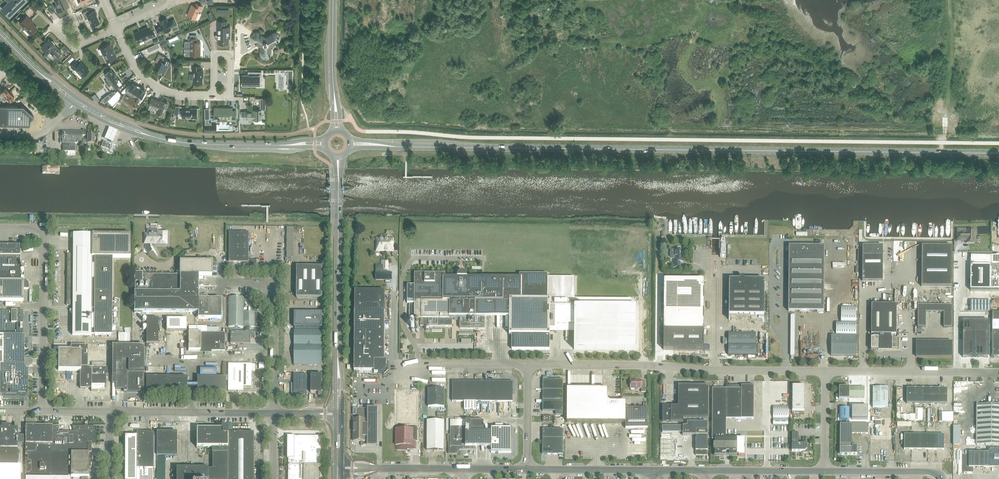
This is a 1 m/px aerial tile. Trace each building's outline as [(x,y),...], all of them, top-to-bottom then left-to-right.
[(26,0),(12,0),(13,0),(9,3),(8,2),(3,8),(10,15),(15,10),(16,10),(20,7),(19,6),(26,0)] [(54,5),(57,12),(69,7),(66,0),(55,0),(57,4),(54,5)] [(34,12),(38,8),(32,3),(29,6),(34,12)] [(195,6),(192,5),(187,15),(196,18),(200,8),(201,9),(202,6),(196,3),(195,6)] [(99,22),(96,14),(97,14),(95,11),(89,13),(88,10),(82,13),(85,19),(87,18),(91,26),(99,22)] [(19,23),(30,34),(37,28),(29,20),(30,20),(26,16),(19,23)] [(155,27),(158,33),(164,30),(165,32),(171,29),(170,28),(177,25),(174,18),(167,21),(166,19),(160,22),(161,25),(159,26),(155,27)] [(229,38),(230,38),(230,26),(227,26),(227,21),(218,21),(217,34),(215,34),(215,38),(219,38),(218,43),(228,43),(229,38)] [(151,38),(155,36),(152,29),(148,30),(147,27),(134,33),(139,42),(151,36),(151,38)] [(257,33),(255,34),(252,38),(253,40),(254,41),(259,44),(260,45),(260,44),(261,44),(262,44),(263,45),(263,46),(262,47),(261,47),(261,48),(261,53),(262,56),(263,57),(264,57),(264,58),(265,58),(266,58),(267,58),(268,57),(270,55),(271,55),(271,54),(270,54),(270,48),(272,48),(272,47),(273,46),(273,44),(278,41),(278,42),(278,41),(279,41),(279,38),(277,34),(275,33),(274,33),(273,34),(266,37),(265,37),(259,34),(257,33)] [(192,38),(190,38),(189,38),(189,42),(190,42),(190,55),(200,55),(200,48),(200,42),(196,42),(196,38),(192,38)] [(61,52),(55,46),(49,39),(41,47),(47,53),(49,51),(55,57),(61,52)] [(162,48),(164,48),(165,51),(169,49),(165,40),(159,42),(162,48)] [(116,57),(113,51),(110,44),(101,48),(107,62),(116,57)] [(154,61),(158,63),(155,68),(165,73),(163,77),(172,81),(171,64),(170,63),(171,62),(165,59),(166,57),(159,53),(154,61)] [(84,66),(81,62),(78,64),(76,62),(71,67),(73,69),(74,69),(79,74),(77,76),(80,78),(81,77),(82,77),(88,71),(84,66)] [(202,74),(203,74),(203,70),(201,70),(201,66),(192,66),(192,71),(194,71),(194,74),(189,74),(189,82),(197,82),(197,83),(202,83),(202,74)] [(111,70),(104,75),(107,79),(115,89),(119,85),(121,84),(119,80),(118,80),(116,77),(116,76),(114,73),(113,74),(111,70)] [(243,76),(243,85),(252,85),(259,85),(260,81),(260,76),(261,76),(261,72),(248,72),(248,76),(243,76)] [(123,89),(138,99),(142,93),(129,83),(123,89)] [(0,95),(0,99),(1,100),(2,99),(9,92),(5,88),(0,92),(2,93),(0,95)] [(9,92),(2,99),(4,101),(7,98),(10,101),(11,102),(13,101),(12,100),(15,98),(14,97),(10,93),(9,92)] [(121,101),(122,101),(121,103),(121,104),(127,108),(128,108),(129,106),(133,109),(138,101),(134,98),(133,99),(124,93),(124,94),(121,92),(116,99),(120,102),(121,101)] [(104,104),(110,98),(108,95),(102,99),(103,100),(100,102),(104,104)] [(157,113),(163,115),(168,103),(162,101),(161,102),(152,99),(150,105),(158,109),(157,113)] [(7,125),(30,126),(30,120),(34,117),(23,106),(17,106),(0,106),(0,125),(7,125)] [(183,111),(179,111),(180,107),(176,106),(174,115),(178,116),(178,114),(183,114),(183,118),(197,118),(197,109),(190,109),(190,110),(187,110),(187,108),(183,108),(183,111)] [(232,120),(236,120),(236,110),(232,110),(232,108),(215,108),(214,118),(219,118),(219,120),(227,120),(227,118),(232,118),(232,120)] [(253,120),(261,120),(261,110),(253,110),(253,111),(244,111),(244,116),(244,119),(253,119),(253,120)] [(118,131),(109,128),(104,139),(113,142),(118,131)] [(62,131),(62,139),(60,139),(60,143),(62,143),(82,143),(82,131),(62,131)] [(83,143),(87,143),(87,145),(90,145),(90,143),(94,143),(94,135),(87,135),(87,139),(83,139),(83,143)] [(109,151),(113,152),(115,146),(103,141),(101,146),(109,150),(109,151)] [(157,243),(166,244),(166,230),(162,230),(162,228),(150,228),(150,230),(147,230),(147,234),(145,234),(145,243),(150,243),(157,243)] [(966,243),(975,243),(975,231),(966,231),(966,233),(957,233),(957,241),(966,241),(966,243)] [(258,259),(249,259),(249,232),(229,232),(228,262),(243,262),(243,265),(248,265),(248,266),(243,266),(258,266),(257,266),(257,260),(258,260),(258,259)] [(91,234),(73,234),(73,254),(67,254),(66,305),(72,305),(72,335),(90,335),(111,335),(112,258),(130,257),(130,234),(91,234)] [(385,239),(385,240),(377,240),(377,251),(377,250),(382,250),(383,250),(383,251),(384,251),(384,250),(385,250),(385,249),(387,250),(388,250),(388,251),(393,251),(393,242),(391,242),(391,239),(385,239)] [(23,301),(23,289),(28,289),(28,283),(26,281),(19,281),(20,245),(0,245),(0,301),(23,301)] [(788,311),(823,312),(824,246),(788,246),(788,311)] [(883,246),(862,246),(862,281),(882,281),(883,246)] [(952,246),(921,246),(921,286),(951,287),(952,246)] [(902,252),(901,247),(895,248),(897,259),(900,259),(900,255),(904,255),(904,252),(902,252)] [(677,248),(677,250),(670,250),(670,256),(672,258),(675,258),(674,261),(672,261),(672,267),(680,267),(680,262),(683,262),(683,255),(684,255),(684,250),(681,250),(681,248),(680,248),(678,248),(677,248)] [(971,291),(991,291),(998,291),(998,256),(996,256),(991,256),(982,256),(976,255),(976,256),(971,256),(971,291)] [(376,280),(392,280),(392,273),(388,273),(389,260),(381,260),(381,266),(376,266),(376,280)] [(206,296),(198,296),(198,275),(212,275),(212,261),(179,261),(179,275),(139,274),(139,273),(134,273),(134,313),(142,313),(142,312),(198,312),(197,319),(221,319),(221,299),(208,299),(206,296)] [(296,298),(322,298),(322,267),(297,267),(296,298)] [(445,273),(414,273),(414,285),(407,285),(407,303),(409,303),(409,317),(414,317),(414,319),(420,319),(420,326),(452,326),(452,318),(454,318),(454,321),(456,321),(457,320),(458,320),(458,319),(458,318),(459,318),(459,327),(459,328),(460,329),(461,329),(484,329),(485,317),(492,317),(509,317),(509,334),(511,334),(511,349),(549,350),(549,335),(549,329),(554,329),(554,324),(574,324),(574,350),(636,350),(636,307),(631,307),(631,299),(575,299),(575,278),(547,278),(547,274),(519,274),(519,278),(467,277),(467,276),(467,275),(466,274),(466,273),(459,273),(458,274),(457,275),(457,276),(457,277),(445,277),(445,273)] [(739,280),(729,280),(729,320),(729,315),(764,315),(764,280),(744,280),(744,277),(739,277),(739,280)] [(703,350),(704,280),(664,279),(663,350),(703,350)] [(385,291),(354,290),(354,308),(354,371),(374,371),(374,373),(382,373),(386,369),(386,361),(384,361),(385,291)] [(243,312),(243,297),(228,297),(228,327),(243,327),(243,312)] [(896,335),(896,305),(871,305),(871,335),(873,335),(873,338),(871,338),(871,350),(878,350),(878,348),(878,349),(881,349),(881,348),(899,348),(899,338),(895,338),(895,335),(896,335)] [(925,327),(926,312),(943,312),(943,327),(951,327),(952,305),(918,305),(917,327),(925,327)] [(841,322),(856,322),(856,307),(841,307),(841,322)] [(25,396),(27,396),(27,395),(28,374),(28,372),(27,372),(27,371),(26,370),(25,370),(25,369),(24,369),(24,368),(23,367),(23,366),(23,359),(23,357),(23,346),(26,346),(27,345),(27,342),(26,341),(23,341),(24,336),(23,336),(23,311),(0,311),(0,396),(25,396)] [(256,312),(243,312),(243,327),(260,327),(260,317),(256,312)] [(322,365),(322,313),(295,313),(295,339),(294,343),(294,365),(322,365)] [(158,319),(146,319),(146,343),(158,344),(158,319)] [(166,331),(186,331),(186,319),(166,319),(166,331)] [(962,320),(962,357),(988,357),(988,320),(962,320)] [(836,323),(836,335),(856,335),(856,323),(836,323)] [(188,333),(188,351),(224,351),(225,333),(218,333),(218,328),(206,328),(206,327),(188,326),(188,333)] [(250,338),(254,338),(254,331),(250,331),(230,331),(230,343),(250,343),(250,338)] [(755,333),(728,333),(728,344),(728,355),(755,355),(755,344),(755,333)] [(831,336),(831,356),(856,356),(856,336),(831,336)] [(951,342),(916,341),(916,357),(951,357),(951,342)] [(144,345),(112,345),(61,345),(61,391),(96,391),(96,384),(115,384),(115,389),(123,389),(123,391),(144,392),(144,345)] [(251,364),(243,364),(228,364),(228,391),(243,391),(243,387),(251,387),(251,364)] [(294,375),(294,393),(293,393),(293,398),(307,398),(307,384),(307,375),(294,375)] [(310,393),(318,393),(318,394),(318,395),(319,396),(320,396),(321,396),(322,395),(322,394),(321,393),(322,393),(322,375),(311,375),(310,393)] [(166,392),(166,377),(146,377),(146,392),(166,392)] [(187,377),(166,377),(166,392),(187,392),(187,377)] [(226,377),(197,377),(197,392),(226,392),(226,377)] [(543,379),(543,390),(558,390),(563,390),(563,379),(543,379)] [(641,380),(630,380),(630,388),(635,388),(635,389),(635,390),(637,390),(638,389),(638,388),(641,388),(641,392),(645,392),(645,386),(641,386),(641,380)] [(464,401),(464,381),(452,381),(452,401),(464,401)] [(476,381),(464,381),(464,401),(464,409),(476,409),(476,401),(476,381)] [(476,381),(476,401),(488,402),(488,381),(476,381)] [(488,381),(488,402),(500,402),(500,381),(488,381)] [(500,381),(500,402),(512,402),(513,381),(500,381)] [(662,422),(683,422),(683,418),(708,418),(708,385),(678,385),(678,406),(662,406),(662,422)] [(726,389),(712,389),(712,420),(724,421),(724,419),(753,419),(753,386),(726,385),(726,389)] [(792,386),(792,411),(804,411),(804,386),(792,386)] [(849,399),(849,398),(849,387),(839,387),(839,399),(849,399)] [(849,387),(849,398),(864,398),(864,387),(849,387)] [(888,388),(873,387),(872,408),(887,408),(888,388)] [(923,404),(923,388),(906,388),(906,404),(923,404)] [(923,388),(923,404),(931,404),(931,388),(923,388)] [(931,388),(931,404),(939,404),(939,388),(931,388)] [(939,388),(939,404),(947,404),(947,388),(939,388)] [(444,389),(428,389),(428,407),(444,407),(444,389)] [(648,408),(625,408),(625,402),(614,402),(607,402),(607,389),(567,389),(567,422),(625,423),(625,428),(647,428),(648,408)] [(543,390),(543,400),(563,400),(563,390),(558,390),(543,390)] [(417,422),(417,394),(397,394),(396,422),(417,422)] [(563,400),(543,400),(542,411),(556,411),(555,415),(562,415),(563,400)] [(977,405),(976,445),(998,445),(998,405),(977,405)] [(788,406),(773,406),(773,418),(788,418),(788,406)] [(867,419),(867,406),(851,406),(851,419),(867,419)] [(849,407),(840,407),(840,419),(849,419),(849,407)] [(363,446),(367,444),(367,446),(377,446),(377,440),(377,409),(353,408),(353,415),(355,415),(355,419),(353,419),(353,441),(361,441),(361,445),(361,446),(362,446),(363,446)] [(921,414),(905,413),(905,420),(924,420),(924,408),(921,408),(921,414)] [(448,454),(459,454),(459,450),(476,450),(476,447),(491,447),(491,453),(511,453),(511,429),(491,429),(491,431),(483,431),(483,418),(475,418),(475,421),(465,421),(465,418),(455,418),(455,420),(450,420),(450,426),(450,435),(448,435),(448,442),(448,454)] [(427,450),(444,451),(444,421),(427,420),(427,450)] [(724,421),(712,420),(712,439),(715,439),(714,444),(713,444),(713,450),(713,449),(714,449),(714,452),(714,456),(722,456),(722,453),(723,453),(723,455),(725,455),(725,452),(726,452),(726,451),(729,451),(729,454),(729,456),(737,456),(737,454),(738,454),(738,456),(744,456),(745,438),(737,438),(724,438),(724,421)] [(682,426),(682,435),(695,436),(695,455),(708,456),(708,430),(707,430),(707,423),(687,423),(687,426),(682,426)] [(857,455),(857,446),(852,446),(852,434),(868,434),(868,424),(840,423),(840,454),(857,455)] [(21,465),(17,465),(17,428),(11,428),(11,425),(1,425),(1,428),(0,428),(0,478),(20,478),(21,465)] [(70,476),(70,477),(89,477),(89,453),(87,453),(87,444),(95,444),(95,431),(94,431),(94,426),(72,426),(72,432),(58,432),(58,426),(25,426),(25,478),(70,478),(70,476)] [(205,429),(196,429),(196,447),(212,447),(212,452),(213,452),(213,468),(176,468),(176,478),(253,478),(253,432),(227,432),(227,426),(221,426),(221,429),(210,429),(210,427),(205,427),(205,429)] [(404,450),(404,449),(416,449),(416,441),(417,441),(417,427),(412,427),(412,429),(396,428),(396,445),(397,445),(397,450),(404,450)] [(542,438),(542,454),(562,454),(563,429),(542,429),(542,434),(542,435),(542,437),(542,438)] [(124,478),(153,478),(153,468),(153,432),(136,432),(136,436),(130,436),(130,435),(130,436),(124,436),(124,478)] [(156,432),(156,456),(176,456),(176,432),(156,432)] [(673,455),(673,433),(662,433),(661,433),(661,455),(673,455)] [(802,451),(802,453),(808,453),(808,445),(807,445),(807,444),(798,443),(798,434),(792,434),(792,451),(802,451)] [(912,442),(912,434),(904,434),(904,449),(912,449),(912,442)] [(912,434),(912,442),(912,449),(920,449),(920,434),(912,434)] [(920,434),(920,449),(928,450),(928,435),(920,434)] [(288,439),(288,478),(321,478),(321,466),(321,437),(295,436),(295,435),(288,435),(288,439)] [(936,435),(928,435),(928,450),(936,450),(936,435)] [(936,435),(936,450),(944,450),(944,435),(936,435)] [(973,472),(973,467),(989,468),(998,468),(998,449),(989,449),(989,452),(969,452),(969,456),(964,456),(964,472),(973,472)]
